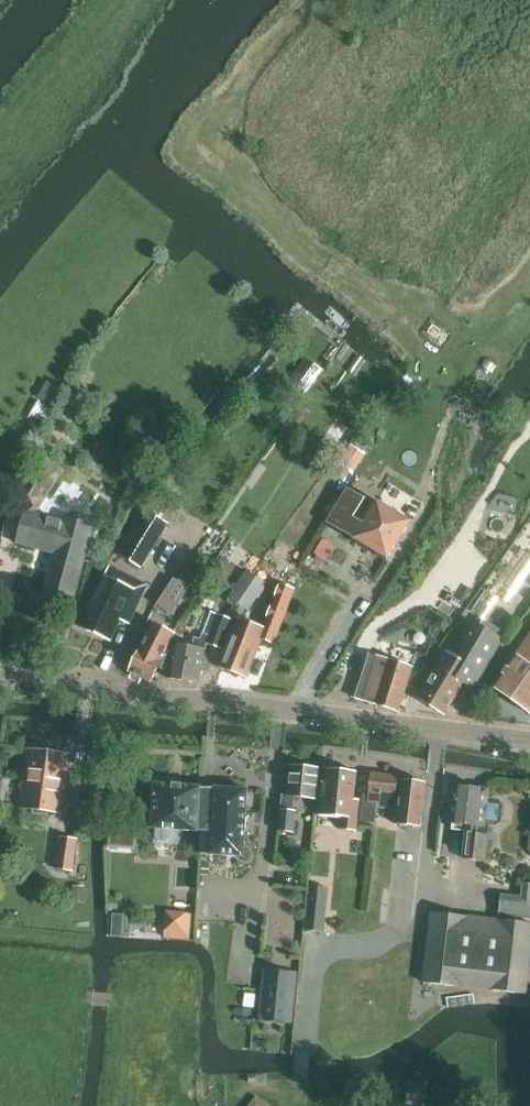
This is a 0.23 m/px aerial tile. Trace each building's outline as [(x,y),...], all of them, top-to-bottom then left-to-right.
[(307,359),(288,385),(305,397),(324,371),(307,359)] [(47,382),(40,396),(55,405),(63,391),(47,382)] [(302,407),(294,418),(302,423),(309,412),(302,407)] [(353,445),(348,453),(362,462),(367,454),(353,445)] [(74,599),(92,528),(65,521),(65,523),(36,516),(64,471),(51,463),(28,499),(35,508),(26,516),(19,544),(30,547),(31,544),(58,551),(48,591),(74,599)] [(356,540),(355,542),(390,563),(414,524),(379,502),(365,526),(355,520),(366,501),(348,490),(328,523),(356,540)] [(148,510),(120,555),(141,568),(168,523),(148,510)] [(322,541),(316,551),(329,559),(335,549),(322,541)] [(174,579),(157,604),(171,613),(172,614),(195,580),(184,573),(178,581),(174,579)] [(248,611),(264,586),(248,575),(229,604),(236,608),(231,614),(239,619),(245,610),(248,611)] [(134,593),(103,580),(80,632),(110,646),(134,593)] [(274,607),(269,622),(284,627),(289,611),(274,607)] [(436,615),(451,624),(454,620),(439,611),(436,615)] [(173,646),(168,679),(200,684),(205,653),(208,645),(222,650),(233,622),(210,613),(200,640),(194,639),(193,649),(173,646)] [(218,669),(248,680),(263,639),(261,638),(264,628),(240,619),(236,629),(233,628),(218,669)] [(150,681),(167,646),(174,631),(153,622),(130,671),(150,681)] [(419,699),(447,715),(465,683),(475,688),(503,639),(478,625),(458,660),(446,653),(419,699)] [(493,687),(529,713),(529,636),(516,656),(515,655),(493,687)] [(370,654),(356,698),(397,711),(416,652),(392,644),(387,659),(370,654)] [(22,810),(61,815),(69,755),(30,750),(22,810)] [(282,795),(278,831),(294,833),(297,812),(294,811),(295,798),(316,800),(319,770),(290,767),(287,795),(282,795)] [(356,831),(359,800),(354,799),(357,772),(328,769),(325,796),(321,795),(318,814),(342,817),(341,829),(356,831)] [(376,824),(377,808),(394,810),(398,778),(371,774),(368,794),(363,794),(361,822),(376,824)] [(402,780),(397,824),(420,826),(425,782),(402,780)] [(172,841),(172,830),(197,832),(198,810),(199,787),(154,785),(152,829),(156,829),(156,840),(159,843),(169,843),(172,841)] [(198,810),(245,812),(247,790),(199,787),(198,810)] [(450,824),(467,826),(463,859),(486,862),(490,827),(496,827),(502,823),(504,806),(500,800),(486,799),(487,791),(454,788),(450,824)] [(245,812),(198,810),(197,832),(202,832),(244,835),(245,812)] [(244,835),(202,832),(201,854),(243,856),(244,835)] [(57,870),(72,872),(76,840),(61,838),(57,870)] [(204,864),(204,874),(212,875),(212,864),(204,864)] [(310,885),(305,930),(324,931),(328,887),(310,885)] [(527,903),(502,901),(501,915),(529,918),(529,885),(527,903)] [(74,887),(73,902),(86,902),(87,887),(74,886),(74,887)] [(167,921),(166,937),(189,939),(190,939),(192,913),(174,912),(173,921),(167,921)] [(113,913),(112,936),(122,936),(123,914),(113,913)] [(422,983),(524,995),(529,946),(529,925),(430,913),(422,983)] [(263,969),(257,1020),(292,1024),(297,973),(263,969)] [(244,1006),(255,1007),(256,994),(245,993),(244,1006)] [(267,1075),(249,1075),(249,1083),(257,1083),(257,1084),(267,1084),(267,1075)]
